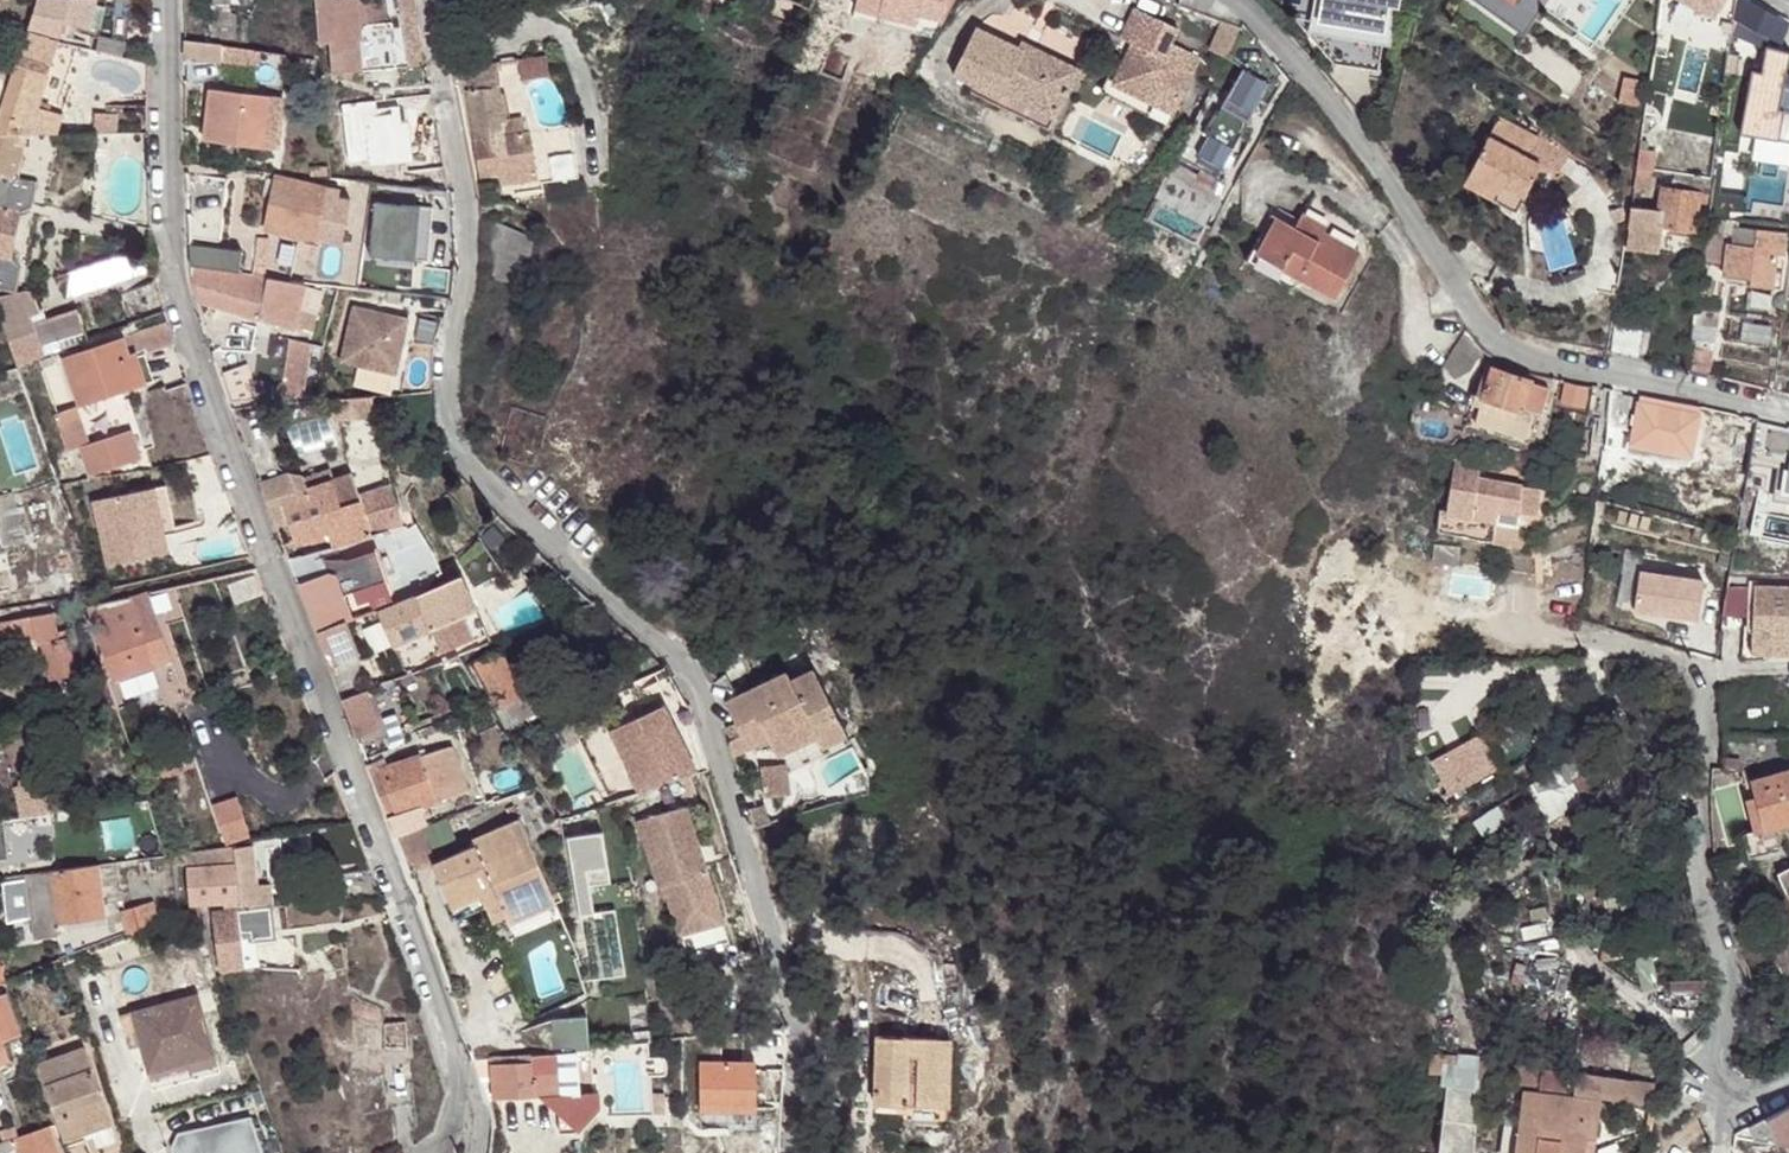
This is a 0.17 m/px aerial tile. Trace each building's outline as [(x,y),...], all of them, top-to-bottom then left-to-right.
[(24,30),(63,35),(68,20),(89,27),(95,0),(33,0),(24,30)] [(213,9),(215,9),(214,18),(210,20),(211,42),(239,46),(239,24),(234,22),(234,17),(234,8),(258,9),(260,0),(213,0),(213,9)] [(318,48),(329,47),(331,77),(415,72),(411,0),(316,0),(318,48)] [(876,28),(913,38),(917,24),(945,32),(954,0),(884,0),(876,28)] [(1314,6),(1308,5),(1303,24),(1337,62),(1381,72),(1397,0),(1315,0),(1314,6)] [(1523,33),(1546,0),(1476,0),(1523,33)] [(1702,9),(1706,1),(1707,0),(1684,0),(1702,9)] [(1706,1),(1721,8),(1725,0),(1707,0),(1706,1)] [(1786,28),(1788,22),(1788,17),(1769,7),(1756,0),(1740,0),(1737,17),(1772,36),(1781,39),(1786,28)] [(1181,25),(1139,5),(1125,36),(1137,41),(1154,49),(1150,59),(1132,51),(1118,81),(1178,109),(1179,106),(1185,108),(1188,102),(1182,99),(1204,52),(1175,39),(1181,25)] [(1232,54),(1245,26),(1227,17),(1215,46),(1232,54)] [(1772,36),(1737,17),(1735,36),(1764,49),(1772,36)] [(1018,46),(977,26),(952,75),(1001,99),(1007,87),(1060,113),(1082,69),(1034,45),(1028,56),(1016,50),(1018,46)] [(1658,26),(1655,48),(1666,49),(1669,29),(1658,26)] [(0,112),(0,129),(32,129),(46,130),(54,106),(72,48),(27,37),(0,112)] [(1018,46),(1016,50),(1028,56),(1034,45),(1022,39),(1018,46)] [(184,40),(183,62),(222,68),(225,50),(208,47),(208,43),(184,40)] [(1154,49),(1137,41),(1132,51),(1150,59),(1154,49)] [(827,51),(820,72),(843,81),(849,60),(827,51)] [(1732,51),(1730,72),(1738,73),(1740,53),(1732,51)] [(1787,51),(1777,103),(1777,108),(1788,110),(1788,51),(1787,51)] [(518,58),(522,77),(547,73),(543,54),(518,58)] [(499,174),(536,166),(539,176),(539,179),(580,171),(570,123),(524,131),(521,117),(505,119),(494,62),(463,67),(468,89),(464,90),(480,177),(499,174)] [(1209,133),(1197,128),(1197,129),(1182,159),(1224,179),(1270,83),(1242,69),(1222,112),(1219,111),(1209,133)] [(1631,77),(1626,103),(1637,105),(1642,80),(1631,77)] [(1007,87),(1001,99),(998,106),(1050,132),(1060,113),(1007,87)] [(258,150),(258,146),(268,147),(271,147),(277,94),(261,92),(261,95),(210,88),(206,126),(202,143),(237,146),(236,151),(258,150)] [(77,108),(54,106),(46,130),(76,131),(77,108)] [(1495,187),(1518,198),(1533,168),(1518,161),(1528,143),(1481,119),(1453,178),(1490,196),(1495,187)] [(16,147),(16,143),(31,143),(32,129),(0,129),(0,148),(16,147)] [(539,176),(536,166),(499,174),(501,183),(539,176)] [(1652,169),(1635,166),(1632,186),(1650,188),(1652,169)] [(17,257),(25,211),(33,212),(35,208),(41,183),(0,174),(0,253),(17,257)] [(265,230),(342,246),(355,193),(277,176),(265,230)] [(1509,214),(1518,198),(1495,187),(1490,196),(1453,178),(1449,186),(1509,214)] [(1659,211),(1657,224),(1696,229),(1701,192),(1662,186),(1659,211)] [(1710,217),(1726,219),(1728,201),(1712,199),(1710,217)] [(415,206),(368,201),(363,254),(409,258),(415,206)] [(427,207),(415,206),(409,258),(421,260),(427,207)] [(1629,207),(1622,246),(1654,250),(1657,224),(1659,211),(1629,207)] [(513,275),(521,236),(487,217),(480,270),(513,275)] [(1278,218),(1252,266),(1299,292),(1304,283),(1345,306),(1369,263),(1331,242),(1328,245),(1304,232),(1278,218)] [(1310,221),(1304,232),(1328,245),(1331,242),(1335,235),(1310,221)] [(1704,255),(1702,261),(1721,263),(1726,230),(1708,227),(1704,255)] [(1778,255),(1785,256),(1788,233),(1756,228),(1754,246),(1731,243),(1725,276),(1751,280),(1750,284),(1772,288),(1778,255)] [(189,244),(190,265),(227,266),(228,247),(189,244)] [(140,271),(135,249),(65,264),(70,287),(140,271)] [(17,257),(0,253),(0,288),(20,291),(25,265),(17,257)] [(190,265),(191,268),(187,278),(195,301),(313,328),(317,313),(301,308),(307,283),(272,279),(190,265)] [(119,292),(127,322),(164,308),(155,278),(119,292)] [(351,307),(338,363),(380,372),(383,357),(397,360),(406,319),(351,307)] [(32,308),(1,317),(16,363),(47,353),(32,308)] [(1688,368),(1713,374),(1721,313),(1695,311),(1692,334),(1688,368)] [(167,319),(62,356),(78,404),(147,380),(138,353),(174,341),(167,319)] [(1614,319),(1609,353),(1639,359),(1644,324),(1614,319)] [(1453,380),(1466,375),(1482,356),(1463,335),(1443,369),(1453,380)] [(312,345),(290,341),(281,398),(296,398),(298,385),(305,386),(312,345)] [(383,357),(380,372),(394,375),(397,360),(383,357)] [(1493,358),(1490,368),(1526,381),(1530,370),(1493,358)] [(1518,409),(1526,381),(1490,368),(1482,396),(1518,409)] [(1537,415),(1548,374),(1536,371),(1530,370),(1526,381),(1518,409),(1537,415)] [(228,395),(233,410),(247,408),(263,407),(261,404),(253,404),(241,371),(222,379),(228,395)] [(1626,397),(1627,390),(1609,386),(1604,417),(1623,420),(1626,397)] [(1686,408),(1626,397),(1623,420),(1623,423),(1681,433),(1686,408)] [(89,439),(78,404),(56,412),(69,450),(80,447),(88,471),(143,453),(134,425),(89,439)] [(247,408),(233,410),(247,448),(276,437),(265,407),(263,407),(247,408)] [(1768,420),(1757,466),(1788,474),(1788,425),(1768,420)] [(1619,444),(1601,442),(1597,477),(1614,480),(1619,444)] [(1474,517),(1480,480),(1482,466),(1456,461),(1447,512),(1474,517)] [(283,505),(310,497),(307,485),(303,472),(289,469),(259,479),(277,526),(289,521),(283,505)] [(335,545),(375,532),(355,469),(307,485),(310,497),(319,494),(331,531),(335,545)] [(1522,487),(1480,480),(1474,517),(1491,522),(1493,510),(1518,513),(1522,487)] [(164,484),(91,500),(107,565),(168,550),(163,533),(175,530),(164,484)] [(1781,512),(1786,493),(1757,485),(1751,505),(1781,512)] [(1539,491),(1522,487),(1518,513),(1535,516),(1539,491)] [(319,494),(310,497),(283,505),(289,521),(295,542),(331,531),(319,494)] [(23,543),(3,547),(8,569),(26,566),(23,543)] [(317,634),(348,622),(353,620),(345,597),(354,594),(359,606),(372,601),(390,594),(374,553),(333,568),(336,574),(299,588),(317,634)] [(464,574),(420,592),(413,594),(378,610),(394,646),(434,629),(434,627),(480,608),(464,574)] [(1729,586),(1725,614),(1756,616),(1753,653),(1788,655),(1788,589),(1729,586)] [(129,596),(89,605),(116,682),(176,659),(151,592),(129,596)] [(393,600),(390,594),(372,601),(374,607),(393,600)] [(52,639),(46,613),(0,622),(0,663),(26,659),(28,666),(41,664),(45,678),(70,674),(62,637),(52,639)] [(317,634),(328,665),(360,653),(348,622),(317,634)] [(511,665),(523,659),(513,643),(502,649),(511,665)] [(499,703),(525,693),(511,665),(502,649),(475,660),(499,703)] [(511,665),(525,693),(537,687),(523,659),(511,665)] [(726,682),(718,688),(730,713),(738,709),(726,682)] [(791,683),(738,709),(730,713),(739,732),(731,735),(736,747),(731,749),(736,765),(771,749),(777,761),(817,741),(824,758),(848,747),(818,682),(795,692),(791,683)] [(368,691),(367,692),(343,701),(357,739),(382,730),(368,691)] [(534,707),(525,693),(499,703),(508,718),(534,707)] [(585,700),(581,694),(554,705),(557,712),(585,700)] [(638,788),(693,770),(661,700),(610,721),(638,788)] [(150,730),(159,727),(151,705),(142,709),(150,730)] [(1428,750),(1447,788),(1499,762),(1480,724),(1428,750)] [(1756,733),(1720,733),(1720,769),(1743,770),(1743,759),(1756,759),(1756,733)] [(419,754),(435,796),(470,783),(455,743),(419,754)] [(13,781),(3,746),(0,747),(0,785),(13,781)] [(379,754),(365,759),(370,774),(381,771),(380,768),(383,767),(379,754)] [(394,809),(396,809),(435,796),(419,754),(383,767),(380,768),(381,771),(394,809)] [(1755,804),(1765,800),(1772,830),(1788,825),(1788,768),(1749,779),(1755,804)] [(370,774),(388,823),(399,820),(396,809),(394,809),(381,771),(370,774)] [(1533,790),(1547,818),(1582,800),(1568,772),(1533,790)] [(17,783),(24,812),(69,806),(66,776),(17,783)] [(760,778),(761,810),(787,809),(786,777),(760,778)] [(254,837),(237,794),(213,803),(228,843),(236,842),(248,839),(254,837)] [(684,799),(637,814),(658,882),(665,880),(668,889),(666,890),(677,928),(720,914),(684,799)] [(1765,800),(1755,804),(1749,805),(1755,834),(1772,830),(1765,800)] [(758,839),(771,836),(765,815),(752,820),(758,839)] [(472,843),(433,860),(431,860),(447,900),(478,888),(485,904),(496,899),(502,914),(552,893),(520,818),(470,839),(472,843)] [(419,824),(393,833),(405,870),(431,860),(433,860),(419,824)] [(603,833),(568,838),(585,950),(579,952),(584,980),(624,975),(614,909),(594,912),(590,886),(611,883),(603,833)] [(236,842),(228,843),(216,846),(222,864),(240,861),(236,842)] [(197,858),(195,849),(176,853),(176,860),(197,858)] [(200,900),(205,902),(248,897),(240,861),(222,864),(191,866),(199,897),(200,900)] [(106,913),(99,864),(50,870),(58,921),(106,913)] [(1776,873),(1788,902),(1788,867),(1776,873)] [(58,921),(50,870),(26,874),(37,939),(61,935),(58,921)] [(478,888),(447,900),(454,916),(485,904),(478,888)] [(552,893),(502,914),(505,922),(555,901),(552,893)] [(496,899),(485,904),(490,919),(502,914),(496,899)] [(130,930),(155,921),(148,900),(124,906),(130,930)] [(247,907),(250,939),(278,937),(275,904),(247,907)] [(222,909),(227,969),(253,964),(250,939),(247,907),(222,909)] [(720,914),(677,928),(684,947),(726,934),(720,914)] [(9,977),(0,955),(0,956),(0,980),(9,977)] [(133,1001),(155,1080),(222,1060),(200,982),(133,1001)] [(0,994),(0,1060),(10,1056),(6,1044),(3,1039),(23,1034),(8,990),(0,994)] [(83,1006),(71,1009),(76,1030),(89,1026),(83,1006)] [(556,1031),(586,1029),(584,1010),(555,1012),(556,1031)] [(390,1022),(390,1025),(388,1050),(388,1051),(415,1054),(411,1024),(390,1022)] [(388,1050),(390,1025),(362,1023),(359,1046),(388,1050)] [(904,1107),(934,1109),(938,1039),(875,1038),(870,1106),(904,1107)] [(934,1109),(947,1129),(950,1040),(938,1039),(934,1109)] [(93,1044),(44,1058),(68,1140),(88,1134),(85,1126),(93,1124),(95,1132),(99,1144),(120,1138),(93,1044)] [(588,1048),(471,1058),(484,1097),(538,1093),(557,1108),(558,1128),(578,1127),(598,1105),(597,1088),(592,1088),(577,1089),(576,1056),(590,1055),(589,1048),(588,1048)] [(1566,1095),(1570,1070),(1483,1053),(1478,1079),(1566,1095)] [(590,1055),(576,1056),(577,1089),(592,1088),(590,1055)] [(1624,1101),(1663,1106),(1667,1087),(1590,1073),(1587,1090),(1624,1096),(1624,1101)] [(1437,1152),(1475,1152),(1480,1096),(1447,1091),(1437,1152)] [(1596,1140),(1601,1101),(1572,1097),(1569,1117),(1521,1110),(1515,1152),(1585,1152),(1585,1151),(1587,1139),(1596,1140)] [(1773,1140),(1788,1143),(1788,1104),(1764,1118),(1773,1140)] [(946,1129),(947,1129),(934,1109),(904,1107),(903,1126),(946,1129)] [(171,1136),(176,1152),(262,1152),(251,1115),(200,1129),(198,1121),(179,1126),(171,1136)] [(55,1122),(20,1134),(3,1139),(0,1140),(0,1152),(65,1152),(55,1122)] [(3,1139),(20,1134),(18,1123),(1,1129),(3,1139)] [(85,1126),(88,1134),(95,1132),(93,1124),(85,1126)] [(1594,1152),(1596,1140),(1587,1139),(1585,1151),(1594,1152)]
